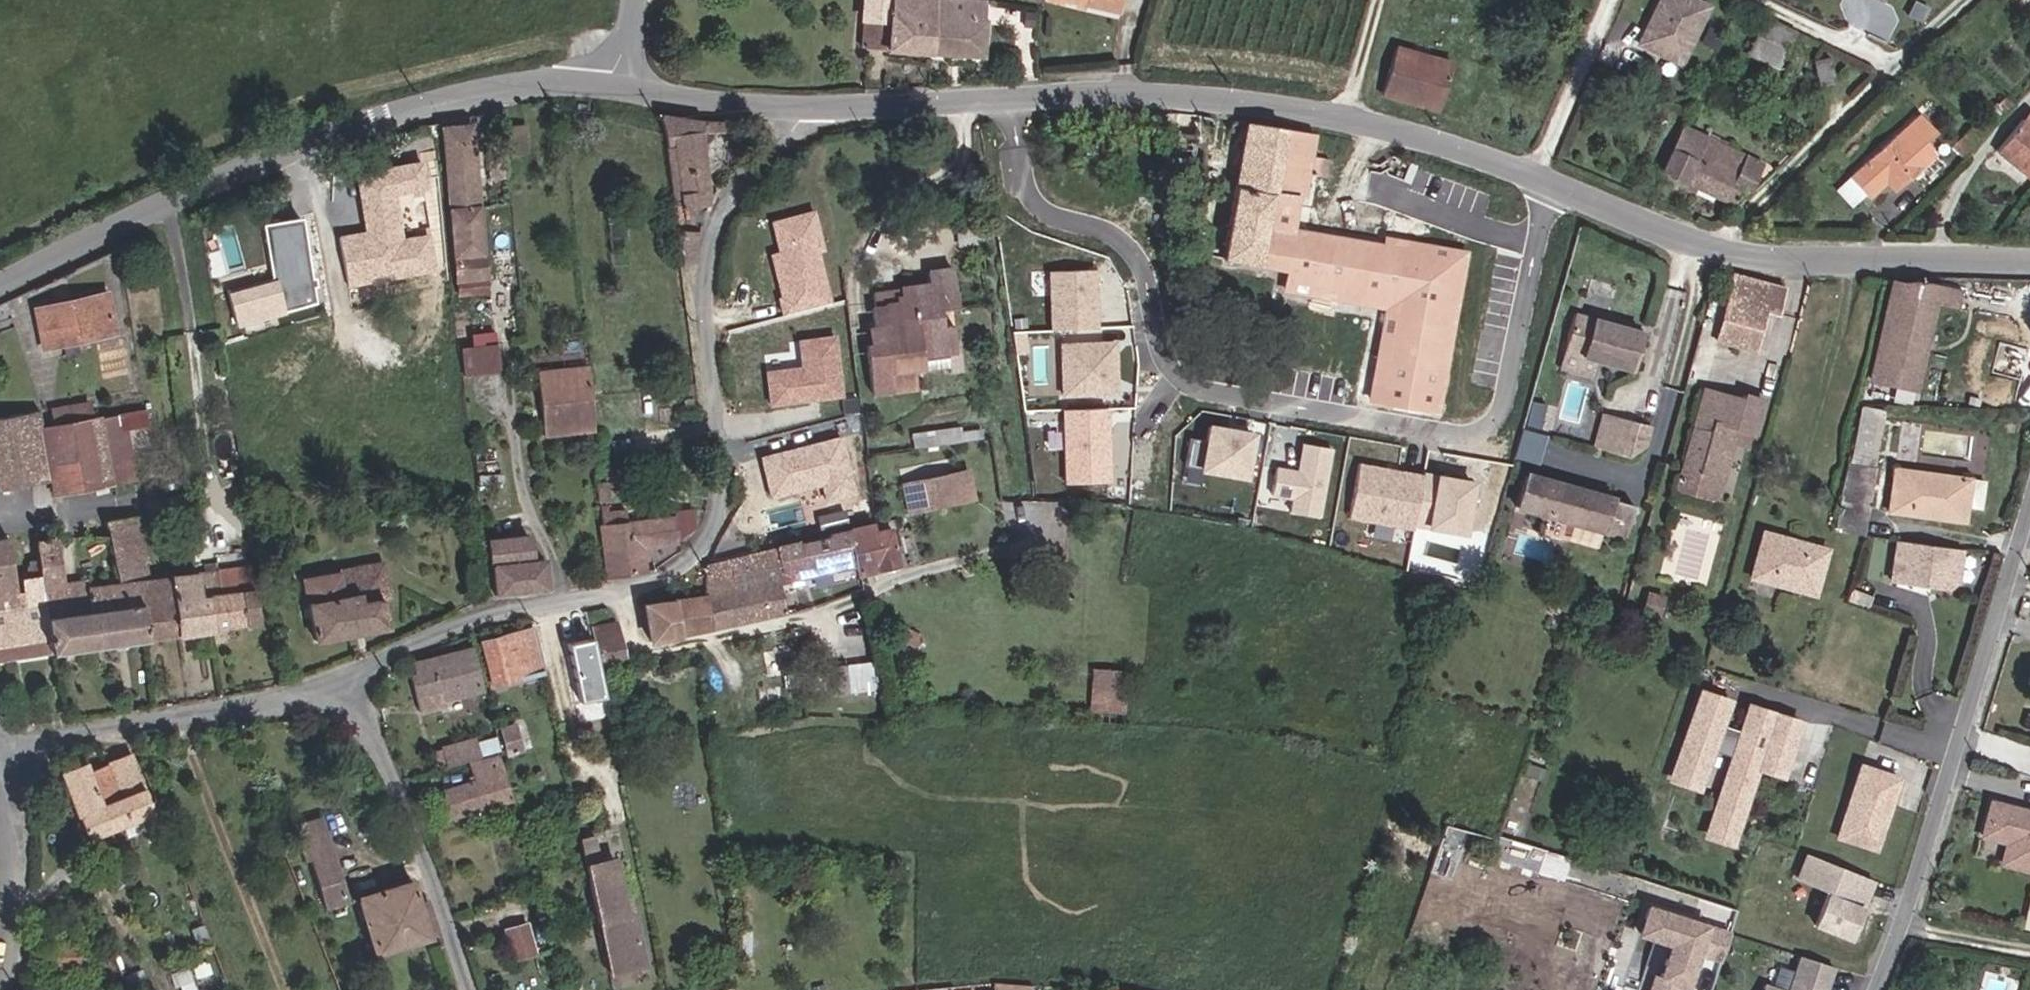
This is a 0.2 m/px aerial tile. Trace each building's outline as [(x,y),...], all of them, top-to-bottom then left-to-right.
[(935,0),(896,0),(894,23),(866,21),(864,47),(932,52),(935,0)] [(896,0),(868,0),(866,21),(894,23),(896,0)] [(960,0),(935,0),(932,52),(983,56),(985,52),(987,1),(984,0),(960,0)] [(1707,8),(1690,0),(1660,0),(1639,43),(1680,63),(1707,8)] [(1782,80),(1802,42),(1769,24),(1749,65),(1782,80)] [(1393,47),(1381,93),(1435,110),(1449,63),(1393,47)] [(1818,87),(1833,82),(1828,56),(1812,61),(1818,87)] [(1910,176),(1949,137),(1937,125),(1947,115),(1931,98),(1863,165),(1882,184),(1900,166),(1910,176)] [(594,102),(575,99),(574,109),(593,112),(594,102)] [(554,101),(543,103),(543,113),(555,112),(554,101)] [(694,120),(657,115),(663,145),(669,144),(680,209),(707,205),(696,131),(711,131),(712,122),(694,120)] [(712,122),(711,131),(720,131),(721,123),(712,122)] [(1352,280),(1362,244),(1300,233),(1291,230),(1296,202),(1302,203),(1306,178),(1324,181),(1327,162),(1309,158),(1312,133),(1246,122),(1227,257),(1293,269),(1352,280)] [(449,212),(476,209),(467,126),(440,129),(449,212)] [(2029,192),(2029,136),(2020,128),(1993,157),(2029,192)] [(1683,129),(1662,171),(1734,205),(1742,189),(1750,192),(1762,165),(1683,129)] [(669,144),(663,145),(661,146),(672,209),(680,209),(669,144)] [(434,271),(428,236),(401,241),(392,194),(424,188),(420,163),(385,170),(386,174),(357,179),(365,225),(367,224),(369,233),(339,238),(348,286),(434,271)] [(476,209),(449,212),(455,282),(482,279),(476,209)] [(830,300),(817,249),(823,247),(813,209),(773,220),(780,249),(772,251),(783,294),(779,295),(784,312),(830,300)] [(313,305),(301,219),(263,225),(266,243),(270,242),(276,281),(227,295),(236,326),(313,305)] [(682,264),(690,265),(697,236),(677,235),(682,264)] [(1390,248),(1362,244),(1352,280),(1293,269),(1291,282),(1322,288),(1321,297),(1363,304),(1364,296),(1408,304),(1397,361),(1386,360),(1379,402),(1443,412),(1454,351),(1447,349),(1453,311),(1461,312),(1470,264),(1412,254),(1413,244),(1393,241),(1390,248)] [(1472,254),(1413,244),(1412,254),(1470,264),(1472,254)] [(1096,328),(1095,301),(1091,301),(1091,295),(1095,291),(1094,270),(1049,271),(1051,330),(1096,328)] [(960,353),(957,327),(942,329),(939,311),(946,310),(946,299),(961,297),(958,273),(933,275),(934,288),(917,290),(917,289),(902,290),(903,301),(897,301),(898,307),(888,308),(892,343),(868,346),(874,395),(895,393),(895,384),(919,382),(917,369),(927,367),(926,356),(952,354),(960,353)] [(482,279),(455,282),(457,295),(487,292),(485,280),(482,279)] [(1884,354),(1921,362),(1933,313),(1952,316),(1958,296),(1889,279),(1870,356),(1883,359),(1884,354)] [(1322,288),(1291,282),(1289,292),(1321,297),(1322,288)] [(1730,283),(1712,348),(1747,357),(1758,318),(1773,322),(1780,294),(1760,289),(1759,291),(1730,283)] [(903,301),(902,290),(886,291),(888,308),(898,307),(897,301),(903,301)] [(103,296),(35,311),(41,348),(110,332),(103,296)] [(1395,310),(1386,360),(1397,361),(1408,304),(1364,296),(1363,304),(1395,310)] [(1454,351),(1461,312),(1453,311),(1447,349),(1454,351)] [(1635,369),(1645,332),(1575,313),(1565,349),(1635,369)] [(842,393),(834,334),(799,338),(803,365),(767,370),(772,403),(842,393)] [(1115,379),(1114,343),(1061,345),(1063,395),(1112,393),(1112,381),(1115,379)] [(497,346),(459,350),(462,377),(499,373),(497,346)] [(1594,375),(1599,359),(1565,349),(1561,365),(1594,375)] [(952,354),(926,356),(927,367),(927,373),(953,371),(952,354)] [(1912,396),(1921,362),(1884,354),(1883,359),(1870,356),(1863,384),(1912,396)] [(587,375),(586,366),(551,369),(552,377),(587,375)] [(552,377),(551,369),(535,371),(542,433),(592,429),(591,414),(587,375),(552,377)] [(919,382),(895,384),(895,393),(920,391),(919,382)] [(1691,427),(1682,461),(1721,470),(1733,426),(1752,431),(1761,399),(1742,394),(1741,399),(1720,394),(1720,396),(1704,392),(1694,427),(1691,427)] [(39,428),(49,478),(53,494),(111,484),(110,476),(106,476),(105,468),(98,419),(90,420),(88,403),(66,406),(67,424),(39,428)] [(1878,411),(1860,406),(1846,463),(1865,467),(1878,411)] [(1109,482),(1107,409),(1063,410),(1066,483),(1109,482)] [(39,428),(36,410),(0,417),(0,487),(49,478),(39,428)] [(110,476),(135,471),(127,428),(144,425),(142,410),(98,419),(105,468),(106,476),(110,476)] [(1613,454),(1623,419),(1605,413),(1595,448),(1613,454)] [(1645,442),(1650,427),(1623,419),(1613,454),(1628,458),(1645,442)] [(1524,425),(1513,455),(1537,463),(1547,433),(1524,425)] [(1243,478),(1251,435),(1208,428),(1205,442),(1189,439),(1184,468),(1243,478)] [(855,491),(840,434),(761,455),(772,495),(822,481),(827,498),(855,491)] [(1319,518),(1330,449),(1302,444),(1298,472),(1276,469),(1272,495),(1293,499),(1291,513),(1319,518)] [(484,452),(473,452),(475,464),(485,464),(484,452)] [(1721,470),(1682,461),(1680,468),(1718,477),(1721,470)] [(1414,525),(1422,475),(1390,470),(1389,475),(1384,474),(1385,469),(1358,464),(1349,520),(1413,531),(1414,525)] [(1868,474),(1842,472),(1831,527),(1861,530),(1868,474)] [(1634,504),(1525,473),(1517,505),(1626,535),(1634,504)] [(967,474),(941,478),(944,506),(971,502),(967,474)] [(1982,525),(1986,483),(1911,474),(1907,516),(1982,525)] [(1463,533),(1471,484),(1422,475),(1414,525),(1463,533)] [(944,506),(941,478),(918,480),(922,510),(944,506)] [(922,510),(918,480),(910,481),(913,511),(922,510)] [(604,483),(595,483),(597,503),(606,503),(604,483)] [(1998,511),(2001,484),(1986,483),(1983,509),(1998,511)] [(600,528),(606,580),(642,574),(642,549),(678,544),(693,531),(691,512),(673,513),(673,520),(624,525),(600,528)] [(599,517),(600,528),(624,525),(623,515),(599,517)] [(111,571),(141,566),(135,519),(119,521),(103,524),(111,571)] [(853,535),(855,543),(858,563),(859,570),(898,562),(891,527),(853,535)] [(827,537),(795,544),(797,556),(855,543),(853,535),(851,535),(850,533),(849,528),(827,533),(827,537)] [(1827,549),(1763,534),(1752,578),(1816,595),(1827,549)] [(487,543),(493,600),(507,597),(506,593),(546,588),(543,561),(529,562),(526,538),(487,543)] [(1959,548),(1893,539),(1888,579),(1945,587),(1954,580),(1959,548)] [(15,592),(6,540),(0,541),(0,594),(15,592)] [(34,543),(37,563),(45,626),(49,655),(52,655),(144,641),(136,583),(112,585),(112,583),(85,588),(82,582),(56,586),(49,542),(34,543)] [(756,584),(779,580),(858,563),(855,543),(797,556),(795,544),(750,556),(756,584)] [(190,547),(193,566),(211,564),(209,545),(190,547)] [(785,611),(779,580),(756,584),(750,556),(704,567),(704,592),(704,597),(730,591),(737,622),(785,611)] [(45,626),(37,563),(25,564),(27,578),(19,580),(20,591),(15,592),(0,594),(0,633),(45,626)] [(136,583),(144,641),(175,636),(167,579),(144,582),(141,566),(111,571),(112,583),(112,585),(136,583)] [(383,566),(340,574),(340,576),(304,582),(313,642),(385,628),(382,603),(389,602),(383,566)] [(248,569),(213,573),(215,596),(206,597),(209,630),(257,623),(248,569)] [(167,579),(175,636),(209,630),(206,597),(215,596),(213,573),(167,579)] [(648,641),(737,622),(730,591),(704,597),(644,604),(648,641)] [(599,665),(623,660),(615,622),(592,626),(599,665)] [(49,655),(45,626),(0,633),(0,662),(49,655)] [(490,684),(542,672),(530,630),(479,643),(490,684)] [(597,672),(589,635),(565,640),(578,699),(598,694),(593,673),(597,672)] [(450,654),(432,659),(433,665),(472,655),(470,643),(449,649),(450,654)] [(479,683),(472,655),(433,665),(432,659),(411,664),(413,675),(408,677),(418,716),(440,709),(437,694),(479,683)] [(836,661),(837,690),(875,689),(875,660),(836,661)] [(1133,673),(1094,670),(1091,711),(1130,714),(1133,673)] [(1734,838),(1767,740),(1792,748),(1800,722),(1750,705),(1741,732),(1721,726),(1729,701),(1702,692),(1675,774),(1702,783),(1715,745),(1735,752),(1709,830),(1734,838)] [(507,756),(520,752),(513,727),(500,730),(507,756)] [(436,749),(441,769),(476,760),(471,740),(436,749)] [(439,791),(447,819),(510,800),(496,758),(468,765),(472,781),(439,791)] [(83,838),(149,813),(129,761),(126,761),(87,775),(83,766),(59,774),(83,838)] [(1885,835),(1903,780),(1866,768),(1848,823),(1885,835)] [(1987,793),(1977,826),(2003,833),(2017,837),(2011,859),(2029,864),(2029,805),(1987,793)] [(1881,850),(1885,835),(1848,823),(1844,838),(1881,850)] [(2011,859),(2017,837),(2003,833),(1997,855),(2011,859)] [(321,835),(296,843),(301,861),(307,860),(327,854),(321,835)] [(624,914),(612,858),(598,861),(593,836),(578,839),(586,873),(597,922),(608,971),(643,964),(632,912),(624,914)] [(342,905),(327,854),(307,860),(324,911),(342,905)] [(1873,898),(1879,882),(1813,856),(1804,881),(1832,892),(1834,897),(1822,927),(1856,941),(1870,906),(1865,904),(1869,896),(1873,898)] [(416,905),(408,884),(358,899),(374,954),(436,936),(424,903),(416,905)] [(2024,888),(2020,904),(2029,906),(2029,889),(2024,888)] [(2029,913),(2029,906),(2020,904),(2017,919),(2028,922),(2029,913)] [(1731,933),(1650,905),(1642,933),(1673,943),(1663,976),(1658,975),(1653,989),(1682,989),(1684,984),(1688,985),(1699,951),(1723,959),(1731,933)] [(500,933),(501,937),(509,964),(530,958),(522,927),(500,933)] [(1839,969),(1806,958),(1796,989),(1832,989),(1839,969)]
